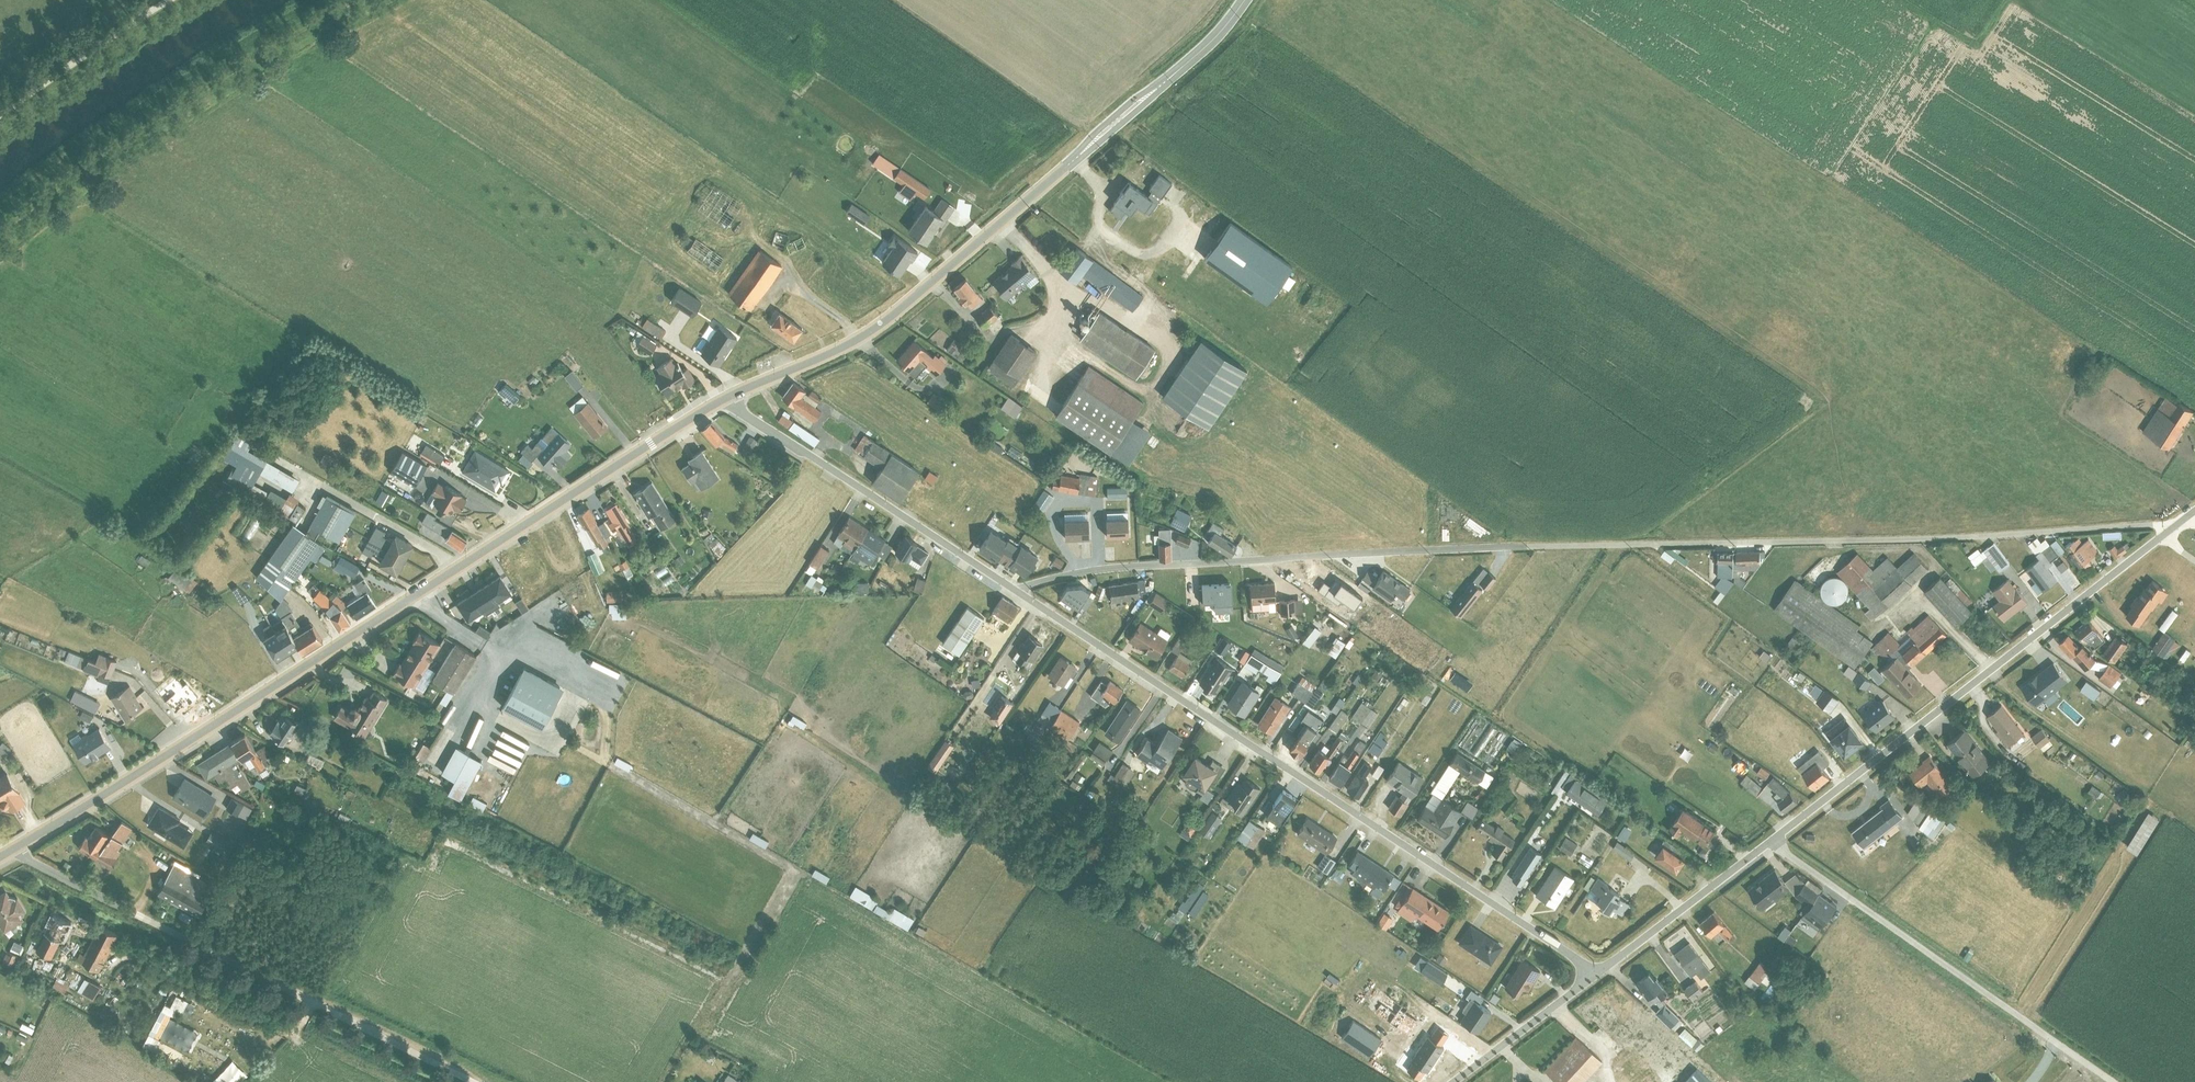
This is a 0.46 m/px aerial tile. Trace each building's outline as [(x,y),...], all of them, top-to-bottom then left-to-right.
[(938,237),(961,211),(948,200),(945,204),(881,156),(865,178),(886,194),(896,180),(937,211),(926,227),(938,237)] [(1143,158),(1137,168),(1149,175),(1154,165),(1143,158)] [(1175,181),(1168,189),(1183,203),(1191,196),(1175,181)] [(716,185),(700,210),(728,228),(745,204),(716,185)] [(1171,213),(1133,186),(1107,222),(1145,249),(1171,213)] [(868,204),(876,193),(869,188),(861,199),(868,204)] [(1084,218),(1073,231),(1083,239),(1094,225),(1084,218)] [(1206,258),(1269,304),(1295,268),(1232,222),(1206,258)] [(919,257),(934,241),(920,227),(904,244),(919,257)] [(785,248),(788,235),(776,232),(772,244),(785,248)] [(790,242),(793,252),(806,249),(803,238),(790,242)] [(697,239),(686,253),(713,275),(724,261),(697,239)] [(1139,290),(1079,247),(1062,270),(1079,282),(1084,274),(1128,306),(1139,290)] [(729,292),(753,309),(784,266),(761,249),(729,292)] [(994,282),(1010,300),(1038,276),(1023,258),(994,282)] [(984,300),(968,280),(956,289),(972,309),(984,300)] [(670,304),(694,317),(700,305),(676,292),(670,304)] [(1000,317),(991,306),(977,319),(986,329),(1000,317)] [(1099,310),(1080,339),(1136,377),(1156,348),(1099,310)] [(782,313),(773,324),(796,342),(804,331),(782,313)] [(649,317),(642,326),(659,340),(666,331),(649,317)] [(701,356),(721,368),(740,335),(720,324),(701,356)] [(1172,338),(1184,348),(1189,343),(1176,333),(1172,338)] [(1039,351),(1014,334),(990,368),(1015,386),(1039,351)] [(658,346),(644,337),(639,346),(653,355),(658,346)] [(946,350),(957,358),(964,347),(954,339),(946,350)] [(1201,339),(1162,396),(1209,427),(1248,370),(1201,339)] [(938,367),(909,340),(893,358),(911,375),(920,366),(930,375),(938,367)] [(1071,358),(1076,352),(1066,344),(1061,350),(1071,358)] [(2104,356),(2097,366),(2105,371),(2112,362),(2104,356)] [(660,373),(655,376),(659,382),(659,384),(659,386),(661,388),(662,389),(663,389),(667,394),(675,389),(676,389),(676,388),(676,387),(676,386),(680,383),(681,385),(682,385),(681,384),(682,383),(683,384),(687,385),(698,378),(697,377),(696,379),(688,367),(684,370),(677,361),(676,362),(673,357),(657,367),(660,373)] [(1089,365),(1056,415),(1129,464),(1151,432),(1133,419),(1144,402),(1089,365)] [(572,370),(565,376),(577,390),(584,385),(572,370)] [(794,382),(783,397),(800,410),(815,421),(822,411),(816,407),(820,401),(824,403),(827,400),(813,390),(809,396),(805,392),(806,391),(794,382)] [(500,390),(499,391),(505,397),(506,396),(514,403),(521,396),(507,383),(500,391),(500,390)] [(934,392),(927,402),(937,409),(943,400),(936,396),(938,394),(934,392)] [(583,396),(570,406),(595,437),(608,427),(588,402),(583,396)] [(1009,396),(1001,407),(1015,416),(1023,405),(1009,396)] [(2166,397),(2142,431),(2169,449),(2194,411),(2178,401),(2176,403),(2166,397)] [(783,414),(789,418),(791,414),(785,409),(782,413),(783,414)] [(789,418),(783,414),(779,421),(815,446),(820,439),(789,418)] [(821,428),(843,444),(853,430),(831,414),(821,428)] [(712,422),(702,430),(716,446),(717,445),(733,454),(738,444),(726,437),(712,422)] [(524,453),(532,461),(538,454),(551,466),(554,463),(555,464),(560,467),(566,459),(561,454),(566,448),(570,444),(551,429),(542,438),(541,437),(536,443),(537,444),(532,449),(528,445),(522,452),(524,453)] [(454,434),(454,446),(463,447),(463,435),(454,434)] [(865,434),(855,450),(882,468),(872,483),(899,501),(919,471),(865,434)] [(750,437),(742,452),(748,456),(757,440),(750,437)] [(990,439),(988,444),(989,445),(988,446),(1000,454),(1003,448),(990,439)] [(234,441),(226,457),(235,462),(232,467),(233,468),(226,482),(236,487),(248,494),(297,521),(306,508),(298,502),(300,499),(289,492),(287,497),(272,488),(270,492),(257,485),(249,480),(245,478),(246,475),(247,476),(251,469),(257,472),(260,473),(293,492),(300,479),(276,466),(234,441)] [(426,444),(421,452),(440,464),(445,455),(426,444)] [(561,454),(566,459),(572,453),(566,448),(561,454)] [(475,450),(463,470),(496,490),(504,477),(505,478),(510,471),(475,450)] [(194,451),(185,462),(191,467),(201,457),(194,451)] [(403,451),(391,472),(415,486),(428,465),(403,451)] [(695,459),(683,467),(693,482),(696,480),(702,489),(720,477),(702,451),(693,456),(695,459)] [(532,461),(524,453),(519,459),(529,468),(533,462),(532,461)] [(325,455),(321,461),(333,468),(337,462),(325,455)] [(930,471),(925,478),(926,479),(933,483),(937,476),(930,471)] [(1054,476),(1052,488),(1078,494),(1078,493),(1095,496),(1098,476),(1081,473),(1080,478),(1061,474),(1061,477),(1054,476)] [(451,514),(451,513),(455,507),(460,511),(467,499),(463,496),(463,495),(446,485),(445,486),(439,482),(432,493),(432,492),(426,503),(433,507),(434,504),(445,510),(451,514)] [(652,482),(634,494),(649,517),(652,516),(661,530),(676,520),(652,482)] [(1044,490),(1034,505),(1043,511),(1053,496),(1044,490)] [(311,559),(322,544),(315,539),(320,530),(339,541),(347,527),(355,513),(357,510),(326,493),(325,494),(324,494),(317,504),(321,506),(306,532),(294,524),(257,576),(281,600),(291,587),(297,578),(301,572),(311,559)] [(616,504),(607,510),(614,521),(609,524),(613,531),(618,529),(623,538),(622,538),(623,541),(625,540),(625,541),(626,541),(629,546),(640,540),(616,504)] [(1178,508),(1170,524),(1185,531),(1193,514),(1178,508)] [(606,538),(599,526),(588,509),(579,514),(583,522),(582,522),(586,528),(587,528),(597,546),(599,545),(600,548),(609,543),(606,538)] [(451,514),(445,510),(440,518),(451,524),(456,516),(451,513),(451,514)] [(428,512),(422,522),(441,533),(441,532),(448,536),(446,540),(461,550),(467,540),(436,518),(437,517),(428,512)] [(852,553),(868,529),(850,517),(834,542),(852,553)] [(1089,518),(1065,519),(1066,538),(1090,537),(1089,518)] [(1214,521),(1207,531),(1213,534),(1208,542),(1230,556),(1237,545),(1221,535),(1225,529),(1214,521)] [(599,526),(606,538),(612,534),(604,522),(599,526)] [(369,540),(363,551),(372,556),(374,552),(383,557),(380,563),(397,573),(413,545),(395,535),(392,541),(383,536),(385,531),(377,527),(369,540)] [(1159,534),(1154,534),(1155,542),(1159,542),(1160,559),(1172,559),(1171,528),(1159,529),(1159,534)] [(868,529),(852,553),(870,564),(870,563),(872,564),(879,554),(877,553),(885,541),(886,542),(887,541),(871,530),(870,532),(867,531),(868,529)] [(1016,542),(1017,540),(1010,536),(1007,540),(992,530),(980,548),(996,559),(997,557),(1003,561),(1016,542)] [(2120,541),(2120,532),(2103,532),(2103,541),(2120,541)] [(1179,534),(1176,542),(1188,547),(1189,544),(1197,548),(1200,542),(1179,534)] [(906,536),(895,552),(919,568),(929,553),(917,545),(917,543),(906,536)] [(2040,559),(2026,569),(2036,582),(2032,585),(2038,593),(2057,580),(2048,568),(2053,563),(2052,561),(2059,555),(2046,538),(2041,542),(2038,537),(2029,544),(2040,559)] [(2079,538),(2066,547),(2080,567),(2084,564),(2086,567),(2091,564),(2089,560),(2098,553),(2089,540),(2083,544),(2079,538)] [(1016,542),(1003,561),(1009,565),(1011,563),(1022,571),(1026,573),(1037,556),(1019,544),(1020,542),(1017,540),(1016,542)] [(877,553),(879,554),(885,558),(893,546),(886,542),(885,541),(877,553)] [(1984,551),(1997,567),(2000,571),(2010,564),(1995,542),(1984,551)] [(2115,544),(2109,549),(2116,558),(2127,550),(2126,549),(2130,546),(2127,542),(2118,548),(2115,544)] [(716,543),(711,548),(718,556),(723,552),(716,543)] [(322,544),(311,559),(315,562),(326,547),(322,544)] [(811,574),(806,584),(811,587),(813,584),(824,591),(827,586),(822,583),(825,579),(818,575),(817,577),(812,574),(817,568),(818,568),(829,550),(821,545),(810,563),(810,564),(806,571),(811,574)] [(1666,548),(1665,549),(1686,565),(1689,560),(1679,553),(1683,548),(1666,548)] [(1997,567),(1984,551),(1981,553),(1978,548),(1968,556),(1975,566),(1983,560),(1991,572),(1997,567)] [(1738,570),(1740,570),(1756,570),(1761,563),(1761,558),(1765,557),(1764,551),(1737,552),(1738,570)] [(595,552),(587,555),(596,575),(603,572),(595,552)] [(1733,576),(1734,552),(1715,552),(1715,561),(1718,561),(1718,569),(1724,570),(1723,574),(1721,577),(1715,586),(1726,594),(1735,582),(1726,577),(1733,577),(1733,576)] [(1734,552),(1733,576),(1735,576),(1735,581),(1742,587),(1746,581),(1740,576),(1740,570),(1738,570),(1737,552),(1734,552)] [(1858,552),(1838,571),(1870,608),(1866,612),(1872,620),(1930,569),(1914,552),(1898,567),(1888,557),(1874,570),(1858,552)] [(142,554),(138,560),(148,566),(152,561),(142,554)] [(322,554),(319,558),(330,565),(333,560),(322,554)] [(620,564),(626,561),(623,554),(617,557),(620,564)] [(338,555),(333,564),(336,566),(334,569),(344,574),(345,572),(355,577),(360,567),(338,555)] [(1057,556),(1052,562),(1060,567),(1064,561),(1057,556)] [(2064,560),(2057,565),(2062,572),(2069,567),(2064,560)] [(1316,569),(1323,601),(1340,597),(1333,565),(1316,569)] [(178,566),(169,577),(190,592),(198,581),(178,566)] [(665,566),(655,572),(659,578),(669,572),(665,566)] [(1473,582),(1482,589),(1484,586),(1480,583),(1489,572),(1484,568),(1473,582)] [(1384,571),(1373,586),(1391,599),(1395,593),(1403,599),(1410,589),(1384,571)] [(1480,583),(1484,586),(1488,589),(1496,578),(1489,572),(1480,583)] [(487,584),(497,601),(511,592),(501,576),(487,584)] [(1941,576),(1924,592),(1956,626),(1973,610),(1967,605),(1972,601),(1951,578),(1946,582),(1941,576)] [(917,577),(913,590),(922,593),(926,579),(917,577)] [(358,597),(348,603),(358,618),(376,606),(368,593),(372,590),(365,578),(352,587),(358,597)] [(2009,578),(1993,591),(2000,600),(1993,605),(2005,620),(2028,602),(2009,578)] [(1145,579),(1109,584),(1112,601),(1140,597),(1140,595),(1142,595),(1142,592),(1146,591),(1145,579)] [(1796,579),(1774,609),(1855,667),(1874,641),(1857,630),(1860,625),(1796,579)] [(2135,606),(2127,616),(2140,625),(2154,605),(2156,606),(2160,600),(2162,601),(2169,592),(2153,581),(2146,590),(2145,589),(2139,597),(2138,597),(2132,605),(2135,606)] [(868,582),(857,582),(857,592),(868,592),(868,582)] [(1275,582),(1251,583),(1252,610),(1269,609),(1269,611),(1277,610),(1275,582)] [(1482,589),(1473,582),(1451,609),(1461,616),(1482,589)] [(343,609),(332,600),(314,583),(308,590),(312,593),(311,594),(314,596),(313,597),(327,609),(340,629),(351,622),(343,609)] [(482,608),(483,610),(486,614),(500,605),(499,603),(497,601),(487,584),(472,594),(475,598),(479,604),(482,608)] [(1099,584),(1095,597),(1102,599),(1106,586),(1099,584)] [(1157,591),(1168,599),(1174,590),(1166,585),(1166,586),(1163,584),(1161,586),(1157,591)] [(234,587),(232,589),(242,603),(248,600),(251,598),(246,593),(238,585),(234,587)] [(1081,605),(1088,594),(1091,590),(1082,585),(1067,586),(1061,596),(1079,608),(1081,605)] [(1168,599),(1157,591),(1153,589),(1145,599),(1149,602),(1149,603),(1161,610),(1168,599)] [(624,592),(607,592),(607,596),(607,601),(624,601),(624,596),(624,592)] [(332,600),(343,609),(347,604),(337,594),(332,600)] [(475,598),(472,594),(459,603),(460,604),(469,619),(483,610),(482,608),(479,604),(475,598)] [(1088,594),(1081,605),(1087,609),(1094,598),(1088,594)] [(1003,596),(993,611),(1009,621),(1019,606),(1003,596)] [(517,600),(515,601),(517,603),(518,605),(523,612),(524,611),(529,607),(527,605),(526,603),(522,597),(517,600)] [(283,619),(299,645),(304,652),(323,640),(311,621),(304,626),(303,625),(302,626),(292,611),(294,610),(289,603),(283,599),(280,603),(278,606),(276,608),(283,619)] [(1296,613),(1295,599),(1280,600),(1281,614),(1296,613)] [(1295,599),(1296,613),(1303,613),(1302,599),(1295,599)] [(627,603),(609,603),(609,612),(612,612),(612,618),(627,618),(627,603)] [(968,606),(943,643),(959,654),(984,618),(968,606)] [(1911,636),(1927,653),(1947,635),(1929,614),(1914,628),(1912,626),(1906,631),(1911,636)] [(272,626),(289,651),(299,645),(283,619),(272,626)] [(2088,619),(2076,629),(2086,642),(2095,649),(2106,640),(2088,619)] [(1141,621),(1129,639),(1156,656),(1171,633),(1161,627),(1158,632),(1141,621)] [(289,651),(272,626),(271,623),(269,624),(264,627),(269,635),(265,637),(278,658),(289,651)] [(480,623),(476,630),(487,637),(491,630),(480,623)] [(1292,625),(1286,629),(1292,639),(1299,636),(1292,625)] [(1315,626),(1303,641),(1309,647),(1322,631),(1315,626)] [(400,663),(394,673),(415,687),(441,644),(420,631),(413,642),(415,644),(402,664),(400,663)] [(1927,653),(1911,636),(1902,644),(1889,632),(1871,648),(1880,658),(1883,656),(1886,659),(1889,656),(1893,660),(1883,670),(1908,697),(1922,684),(1908,669),(1927,653)] [(2165,632),(2153,648),(2167,659),(2172,652),(2173,653),(2180,644),(2175,640),(2176,639),(2165,632)] [(1179,653),(1169,668),(1183,676),(1184,674),(1191,679),(1197,671),(1189,666),(1193,659),(1180,651),(1189,638),(1182,633),(1171,649),(1179,653)] [(2069,634),(2060,643),(2072,656),(2073,655),(2085,668),(2087,667),(2105,670),(2099,678),(2111,687),(2122,672),(2110,664),(2096,659),(2083,645),(2081,647),(2069,634)] [(2116,635),(2103,653),(2116,661),(2128,644),(2116,635)] [(1018,650),(1013,658),(1016,662),(1017,661),(1028,667),(1043,644),(1030,636),(1025,643),(1023,641),(1017,649),(1018,650)] [(1216,648),(1214,651),(1218,654),(1220,651),(1224,654),(1232,642),(1223,636),(1222,637),(1221,636),(1214,647),(1216,648)] [(1335,643),(1328,652),(1336,657),(1346,643),(1336,636),(1332,642),(1335,643)] [(456,642),(433,679),(448,688),(440,701),(447,705),(477,655),(456,642)] [(944,647),(939,653),(952,661),(956,655),(944,647)] [(1252,652),(1281,672),(1285,666),(1255,647),(1252,652)] [(2177,657),(2194,665),(2194,653),(2181,647),(2177,657)] [(1245,663),(1252,652),(1246,649),(1239,659),(1245,663)] [(115,669),(96,662),(69,651),(65,661),(84,669),(84,670),(99,676),(98,679),(108,683),(110,676),(112,677),(115,669)] [(1252,652),(1245,663),(1244,664),(1256,672),(1259,668),(1266,672),(1264,676),(1274,683),(1281,672),(1252,652)] [(96,662),(115,669),(118,660),(100,653),(96,662)] [(1061,656),(1049,675),(1064,685),(1067,687),(1078,670),(1075,668),(1076,666),(1061,656)] [(1218,658),(1203,681),(1208,684),(1206,687),(1209,688),(1208,690),(1209,690),(1210,689),(1215,693),(1232,667),(1218,658)] [(2053,661),(2021,686),(2036,706),(2069,681),(2053,661)] [(1849,665),(1844,673),(1867,689),(1873,681),(1849,665)] [(1874,665),(1867,671),(1878,683),(1885,677),(1874,665)] [(525,666),(504,706),(543,727),(564,687),(537,673),(525,666)] [(999,677),(1018,690),(1025,680),(1007,667),(999,677)] [(1377,669),(1372,676),(1378,680),(1383,673),(1377,669)] [(1800,671),(1796,677),(1802,682),(1806,675),(1800,671)] [(1303,676),(1292,693),(1306,702),(1317,685),(1303,676)] [(980,678),(971,679),(972,687),(981,686),(980,678)] [(1101,680),(1091,695),(1106,706),(1110,699),(1114,702),(1123,690),(1120,688),(1110,680),(1108,684),(1101,680)] [(1244,681),(1229,704),(1244,713),(1259,690),(1260,691),(1263,687),(1257,683),(1254,687),(1244,681)] [(2087,681),(2081,690),(2095,700),(2101,691),(2087,681)] [(131,685),(111,697),(127,721),(136,715),(135,713),(145,706),(131,685)] [(176,697),(187,717),(209,706),(197,685),(176,697)] [(1818,685),(1814,691),(1820,696),(1816,701),(1832,712),(1840,700),(1818,685)] [(1315,688),(1306,702),(1313,707),(1323,693),(1315,688)] [(965,690),(963,693),(964,695),(966,697),(972,697),(974,694),(973,691),(971,689),(965,690)] [(76,690),(71,700),(95,712),(100,702),(76,690)] [(342,705),(335,718),(366,735),(389,699),(374,690),(369,697),(366,695),(358,707),(356,706),(350,708),(349,709),(342,705)] [(994,710),(990,717),(1000,723),(1013,703),(1002,695),(993,709),(994,710)] [(1275,697),(1259,723),(1273,732),(1290,706),(1275,697)] [(1340,697),(1331,709),(1337,713),(1345,701),(1340,697)] [(1882,698),(1863,713),(1876,731),(1896,715),(1882,698)] [(1127,700),(1105,733),(1118,741),(1140,708),(1127,700)] [(1361,722),(1371,708),(1373,704),(1366,700),(1364,703),(1362,702),(1352,716),(1361,722)] [(1049,727),(1061,709),(1050,701),(1038,720),(1049,727)] [(1448,730),(1458,709),(1445,702),(1434,723),(1448,730)] [(2002,705),(1988,716),(1999,730),(1996,731),(2008,746),(2024,733),(2002,705)] [(1371,708),(1361,722),(1368,727),(1378,713),(1371,708)] [(1061,709),(1049,727),(1068,739),(1080,721),(1061,709)] [(1341,709),(1329,727),(1336,733),(1349,715),(1341,709)] [(83,710),(80,717),(90,722),(94,715),(83,710)] [(1308,744),(1315,733),(1318,729),(1312,725),(1318,717),(1308,710),(1301,721),(1307,725),(1290,750),(1299,757),(1308,744)] [(1790,711),(1778,719),(1784,728),(1796,721),(1790,711)] [(787,723),(787,724),(792,727),(795,723),(804,728),(808,723),(794,714),(790,720),(789,720),(787,723)] [(280,719),(270,733),(285,743),(290,736),(293,738),(302,724),(294,718),(293,720),(287,716),(283,721),(280,719)] [(1844,718),(1827,731),(1845,755),(1863,741),(1844,718)] [(1425,723),(1420,732),(1429,738),(1435,729),(1425,723)] [(1148,737),(1137,753),(1147,760),(1149,758),(1163,767),(1183,736),(1169,727),(1158,744),(1148,737)] [(79,733),(70,739),(85,763),(93,758),(99,755),(98,755),(111,746),(100,728),(88,734),(87,733),(81,736),(79,733)] [(2042,728),(2032,736),(2044,751),(2053,744),(2042,728)] [(1965,729),(1948,743),(1973,775),(1991,762),(1965,729)] [(1319,749),(1309,763),(1320,770),(1324,764),(1327,766),(1348,735),(1342,731),(1330,748),(1324,745),(1321,750),(1319,749)] [(1381,732),(1375,741),(1384,747),(1388,742),(1383,738),(1385,734),(1381,732)] [(1315,733),(1308,744),(1313,747),(1320,737),(1315,733)] [(235,747),(243,759),(249,755),(263,776),(270,772),(266,766),(270,764),(266,758),(272,755),(266,745),(256,750),(246,734),(232,742),(235,747)] [(1514,738),(1507,748),(1517,754),(1522,746),(1521,746),(1523,743),(1514,738)] [(945,739),(927,765),(936,771),(954,745),(945,739)] [(1100,740),(1093,750),(1107,759),(1114,749),(1100,740)] [(1344,755),(1329,777),(1339,784),(1366,743),(1360,740),(1349,758),(1344,755)] [(421,741),(411,758),(421,764),(431,747),(421,741)] [(0,762),(12,748),(3,742),(0,746),(0,762)] [(229,750),(235,747),(232,742),(222,749),(229,760),(234,757),(229,750)] [(1374,742),(1369,750),(1378,756),(1383,749),(1374,742)] [(341,743),(337,751),(350,757),(354,749),(341,743)] [(1399,770),(1413,778),(1424,757),(1402,745),(1383,780),(1391,785),(1399,770)] [(456,746),(442,772),(455,779),(448,791),(462,798),(482,760),(456,746)] [(229,760),(222,749),(198,764),(208,779),(216,775),(221,783),(226,780),(231,787),(239,782),(243,789),(252,784),(238,762),(243,759),(235,747),(229,750),(234,757),(229,760)] [(1819,750),(1798,767),(1815,788),(1830,777),(1823,768),(1830,763),(1819,750)] [(1092,751),(1090,755),(1103,764),(1106,760),(1092,751)] [(310,752),(307,760),(321,768),(325,760),(310,752)] [(1462,811),(1461,810),(1442,799),(1460,771),(1487,787),(1494,775),(1457,752),(1437,781),(1433,779),(1430,784),(1434,786),(1430,792),(1433,793),(1417,819),(1445,837),(1462,811)] [(1082,753),(1067,775),(1071,777),(1086,755),(1082,753)] [(1924,762),(1910,773),(1921,787),(1928,782),(1934,789),(1935,788),(1941,796),(1955,786),(1930,755),(1923,761),(1924,762)] [(618,756),(615,763),(629,771),(633,764),(618,756)] [(1209,779),(1220,763),(1213,759),(1209,765),(1196,756),(1184,775),(1187,777),(1185,781),(1186,783),(1189,786),(1197,789),(1202,792),(1200,796),(1208,801),(1214,791),(1205,786),(1209,779)] [(1365,761),(1347,789),(1359,796),(1368,781),(1364,778),(1372,766),(1365,761)] [(1111,772),(1107,778),(1117,784),(1119,780),(1124,783),(1125,781),(1127,782),(1135,770),(1128,766),(1129,765),(1123,762),(1115,774),(1111,772)] [(1220,763),(1209,779),(1215,783),(1225,767),(1220,763)] [(1379,764),(1372,775),(1378,779),(1385,768),(1379,764)] [(653,779),(657,773),(643,765),(639,771),(653,779)] [(1762,766),(1757,773),(1766,779),(1771,772),(1762,766)] [(1561,787),(1570,773),(1566,769),(1551,791),(1555,795),(1561,787)] [(1078,771),(1074,777),(1082,782),(1086,776),(1078,771)] [(10,776),(7,773),(0,777),(0,782),(10,776)] [(1570,773),(1561,787),(1572,796),(1570,798),(1575,801),(1577,798),(1598,813),(1607,799),(1570,773)] [(1747,774),(1741,781),(1757,795),(1765,786),(1752,775),(1751,777),(1747,774)] [(0,782),(0,804),(1,804),(3,806),(6,807),(9,805),(12,810),(25,801),(10,776),(0,782)] [(1774,776),(1768,783),(1778,792),(1775,796),(1780,800),(1778,801),(1786,811),(1798,801),(1791,791),(1774,776)] [(186,777),(173,798),(205,817),(217,796),(186,777)] [(1237,781),(1226,797),(1236,804),(1234,807),(1243,813),(1260,788),(1246,778),(1242,785),(1237,781)] [(257,779),(254,784),(263,789),(266,783),(257,779)] [(1367,799),(1381,804),(1389,785),(1374,779),(1367,799)] [(1513,781),(1503,781),(1503,789),(1513,789),(1513,781)] [(298,783),(294,790),(309,797),(312,789),(308,787),(308,788),(298,783)] [(2093,785),(2087,792),(2096,799),(2102,791),(2093,785)] [(1283,789),(1268,813),(1280,821),(1295,797),(1283,789)] [(2120,790),(2115,797),(2121,801),(2126,794),(2120,790)] [(473,796),(469,803),(483,811),(487,803),(473,796)] [(232,797),(227,807),(247,818),(253,808),(232,797)] [(1461,810),(1462,811),(1472,818),(1478,808),(1467,800),(1461,810)] [(1883,808),(1853,831),(1865,847),(1903,817),(1890,800),(1882,806),(1883,808)] [(1631,801),(1625,808),(1637,816),(1643,809),(1631,801)] [(1916,801),(1908,813),(1914,820),(1919,824),(1929,809),(1916,801)] [(1140,807),(1131,811),(1134,818),(1143,814),(1140,807)] [(158,810),(149,824),(185,847),(194,831),(180,823),(181,820),(163,808),(161,811),(158,810)] [(1686,831),(1694,837),(1705,844),(1699,852),(1709,859),(1710,858),(1712,859),(1716,854),(1712,851),(1717,845),(1709,840),(1716,830),(1683,808),(1680,809),(1677,814),(1678,816),(1669,829),(1679,836),(1684,829),(1686,831)] [(1212,810),(1199,830),(1209,837),(1222,817),(1212,810)] [(1932,811),(1920,828),(1934,838),(1946,821),(1932,811)] [(2149,811),(2127,846),(2138,853),(2160,819),(2149,811)] [(341,812),(339,816),(349,821),(351,817),(341,812)] [(1307,818),(1297,834),(1327,853),(1337,838),(1307,818)] [(1483,818),(1476,828),(1490,838),(1489,839),(1493,841),(1494,840),(1498,843),(1492,852),(1502,859),(1515,839),(1503,832),(1505,829),(1498,825),(1497,827),(1483,818)] [(1249,819),(1237,837),(1254,848),(1266,830),(1249,819)] [(112,834),(96,858),(112,867),(119,856),(117,855),(122,848),(119,847),(133,828),(122,820),(112,834)] [(1188,821),(1179,833),(1188,839),(1196,826),(1188,821)] [(96,858),(112,834),(97,825),(89,837),(87,836),(80,848),(96,858)] [(1624,825),(1617,836),(1625,841),(1632,830),(1624,825)] [(212,830),(205,842),(228,856),(235,844),(212,830)] [(753,832),(750,838),(766,847),(769,841),(753,832)] [(1807,834),(1806,841),(1815,842),(1816,834),(1807,834)] [(1566,837),(1559,848),(1571,855),(1578,844),(1566,837)] [(1660,850),(1656,855),(1677,870),(1685,860),(1683,858),(1687,853),(1666,839),(1659,849),(1660,850)] [(1617,841),(1613,848),(1631,860),(1635,853),(1617,841)] [(1517,872),(1513,880),(1521,885),(1541,854),(1530,847),(1515,871),(1517,872)] [(1387,883),(1393,875),(1358,852),(1349,865),(1355,869),(1352,873),(1373,888),(1371,892),(1377,896),(1387,883)] [(1583,853),(1578,860),(1589,867),(1594,861),(1583,853)] [(1326,855),(1320,864),(1330,871),(1336,861),(1326,855)] [(175,863),(159,892),(200,914),(216,885),(175,863)] [(1556,866),(1536,895),(1555,907),(1574,878),(1556,866)] [(1337,867),(1331,875),(1340,883),(1347,874),(1337,867)] [(816,868),(812,874),(827,882),(830,876),(816,868)] [(1790,888),(1785,881),(1776,869),(1748,889),(1763,909),(1790,888)] [(1785,881),(1790,888),(1796,895),(1805,882),(1796,873),(1785,881)] [(1393,875),(1387,883),(1395,889),(1401,880),(1393,875)] [(1591,875),(1583,887),(1589,891),(1586,895),(1596,902),(1597,901),(1604,905),(1601,909),(1609,914),(1613,909),(1623,915),(1630,904),(1618,897),(1620,894),(1608,886),(1609,885),(1597,878),(1596,879),(1591,875)] [(1806,883),(1820,892),(1822,889),(1808,879),(1806,883)] [(1183,900),(1178,906),(1185,911),(1204,885),(1199,881),(1185,901),(1183,900)] [(1805,882),(1796,895),(1807,902),(1800,912),(1803,915),(1820,892),(1806,883),(1805,882)] [(1100,883),(1091,898),(1098,903),(1107,888),(1100,883)] [(1399,908),(1413,887),(1409,884),(1395,906),(1399,908)] [(856,885),(850,896),(908,929),(915,918),(895,907),(892,911),(877,903),(880,899),(856,885)] [(1413,887),(1399,908),(1397,912),(1412,921),(1416,915),(1438,929),(1450,911),(1413,887)] [(0,896),(0,922),(6,931),(25,920),(22,916),(22,915),(21,913),(25,911),(18,898),(17,899),(16,897),(10,896),(9,897),(6,892),(0,896)] [(1820,892),(1803,915),(1802,916),(1820,930),(1837,906),(1820,892)] [(1364,910),(1371,915),(1378,906),(1371,901),(1364,910)] [(1714,911),(1701,922),(1712,936),(1719,931),(1726,940),(1728,938),(1732,943),(1736,938),(1714,911)] [(1173,912),(1170,917),(1177,922),(1181,917),(1173,912)] [(1384,912),(1377,923),(1386,929),(1394,918),(1384,912)] [(46,931),(37,950),(52,958),(61,939),(62,939),(71,921),(54,913),(45,930),(46,931)] [(919,924),(915,930),(923,935),(926,929),(922,926),(919,924)] [(1785,925),(1778,936),(1784,940),(1792,929),(1785,925)] [(81,953),(77,960),(98,971),(118,935),(100,926),(85,955),(81,953)] [(1471,926),(1459,944),(1490,964),(1501,946),(1471,926)] [(1790,935),(1786,940),(1793,945),(1797,940),(1790,935)] [(15,940),(11,949),(22,954),(26,946),(15,940)] [(1690,943),(1676,953),(1692,976),(1697,972),(1702,978),(1711,971),(1690,943)] [(1969,948),(1963,957),(1968,961),(1974,951),(1969,948)] [(8,950),(4,960),(14,965),(19,955),(8,950)] [(1440,953),(1436,960),(1443,965),(1448,958),(1440,953)] [(1523,959),(1505,987),(1517,995),(1523,986),(1526,988),(1530,983),(1532,984),(1540,971),(1523,959)] [(1761,961),(1745,982),(1755,989),(1762,980),(1768,985),(1776,973),(1761,961)] [(58,976),(53,988),(64,993),(70,981),(61,977),(64,969),(57,965),(53,974),(58,976)] [(1664,1003),(1661,1007),(1656,1012),(1675,1030),(1684,1022),(1681,1018),(1681,1017),(1667,1004),(1667,1003),(1664,999),(1670,994),(1664,985),(1662,985),(1656,978),(1655,979),(1650,973),(1637,982),(1649,998),(1650,997),(1656,993),(1664,1003)] [(78,988),(77,990),(80,993),(81,992),(93,1000),(101,986),(88,979),(82,990),(78,988)] [(1696,980),(1685,988),(1694,999),(1704,991),(1696,980)] [(1471,997),(1479,1003),(1483,998),(1465,986),(1461,993),(1470,999),(1471,997)] [(1494,992),(1489,999),(1496,1003),(1501,997),(1494,992)] [(1656,993),(1650,997),(1655,1003),(1657,1003),(1661,1007),(1664,1003),(1656,993)] [(172,994),(166,1005),(174,1009),(180,998),(172,994)] [(1387,994),(1375,1012),(1408,1035),(1417,1020),(1406,1012),(1408,1008),(1387,994)] [(35,996),(28,1009),(36,1013),(43,1000),(35,996)] [(1416,1012),(1422,1015),(1429,999),(1424,996),(1416,1012)] [(1471,997),(1470,999),(1462,1010),(1467,1013),(1462,1021),(1478,1032),(1491,1011),(1479,1003),(1471,997)] [(1422,1015),(1435,1023),(1445,1008),(1431,1000),(1422,1015)] [(1361,1017),(1345,1040),(1369,1056),(1385,1033),(1361,1017)] [(1430,1038),(1441,1045),(1449,1034),(1439,1028),(1438,1027),(1430,1038)] [(1677,1037),(1695,1053),(1705,1044),(1699,1038),(1698,1039),(1685,1028),(1677,1037)] [(1441,1045),(1430,1038),(1428,1036),(1411,1060),(1413,1061),(1407,1070),(1420,1078),(1426,1070),(1428,1071),(1444,1047),(1441,1045)] [(1544,1070),(1557,1081),(1583,1081),(1603,1061),(1576,1036),(1544,1070)] [(10,1053),(5,1060),(10,1063),(14,1055),(10,1053)] [(240,1057),(237,1063),(246,1066),(248,1061),(240,1057)] [(723,1081),(742,1081),(729,1074),(723,1081)]
